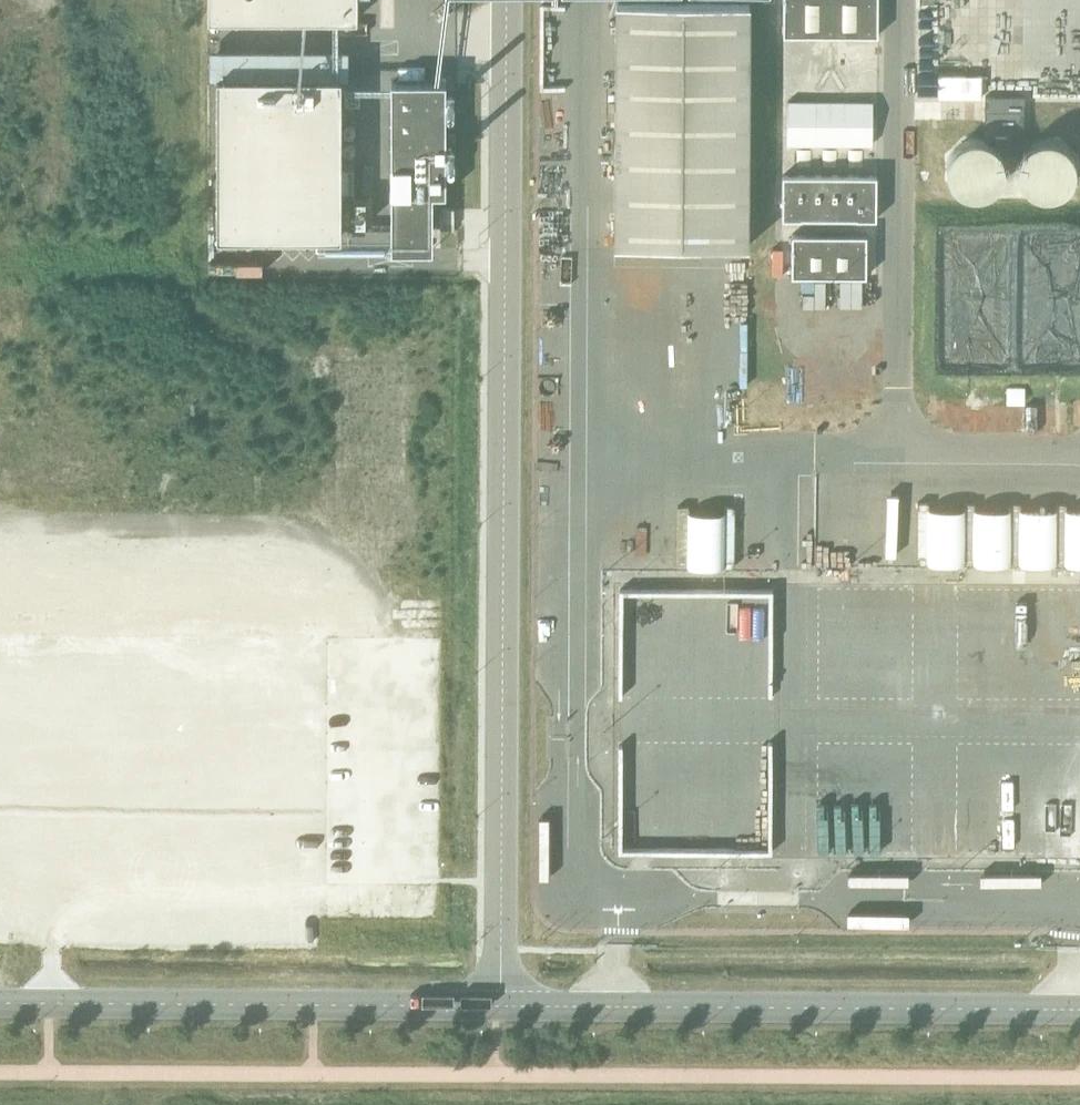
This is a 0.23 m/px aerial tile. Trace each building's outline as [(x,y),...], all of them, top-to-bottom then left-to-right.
[(208,18),(357,17),(357,0),(208,0),(208,18)] [(783,34),(878,34),(878,0),(783,0),(783,34)] [(614,244),(748,245),(749,3),(616,2),(614,244)] [(348,76),(348,49),(209,49),(209,76),(217,76),(217,178),(216,235),(341,235),(341,76),(348,76)] [(988,62),(945,60),(944,82),(988,84),(988,62)] [(391,81),(391,193),(446,193),(446,81),(391,81)] [(868,147),(869,102),(789,101),(788,146),(868,147)] [(981,165),(981,158),(981,153),(979,147),(976,142),(972,137),(968,134),(962,131),(956,129),(951,129),(946,130),(940,132),(935,135),(931,138),(927,143),(924,149),(923,155),(923,159),(923,165),(925,170),(928,175),(932,179),(936,183),(941,185),(947,187),(953,188),(958,187),(964,185),(968,183),(973,179),(977,174),(979,170),(981,165)] [(1053,165),(1054,159),(1053,153),(1051,147),(1049,142),(1045,138),(1040,134),(1035,132),(1029,130),(1023,130),(1017,131),(1012,133),(1007,136),(1003,140),(1000,143),(997,149),(996,154),(995,159),(996,165),(998,171),(1000,175),(1004,180),(1008,183),(1013,186),(1020,188),(1025,188),(1030,188),(1036,186),(1041,183),(1045,180),(1048,176),(1051,170),(1053,165)] [(876,218),(876,174),(782,174),(782,217),(876,218)] [(453,227),(453,208),(440,208),(440,227),(453,227)] [(867,233),(792,233),(791,275),(866,275),(867,233)] [(390,918),(389,878),(363,878),(364,918),(390,918)]
